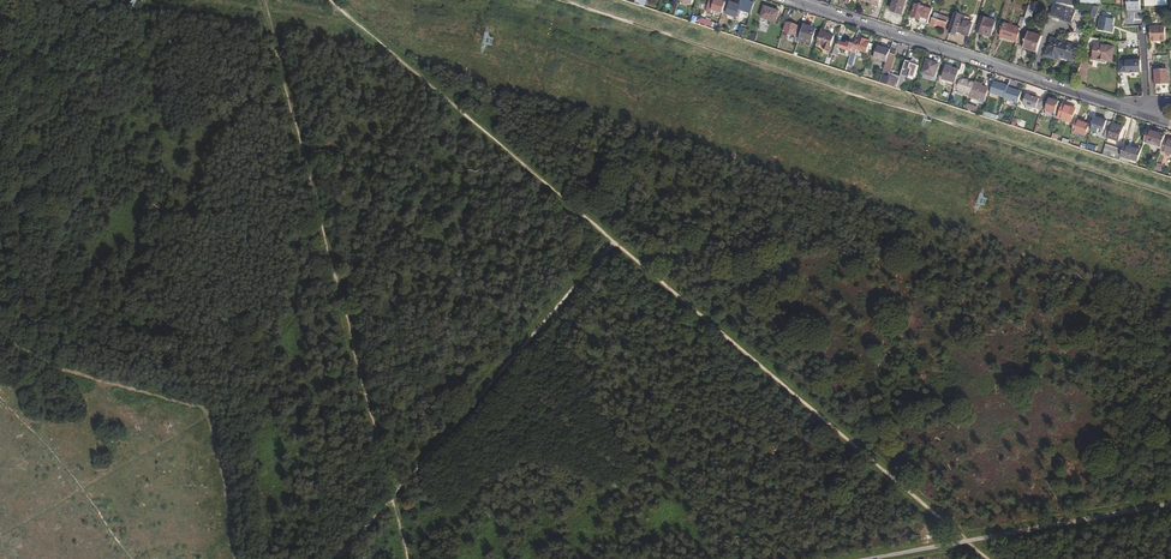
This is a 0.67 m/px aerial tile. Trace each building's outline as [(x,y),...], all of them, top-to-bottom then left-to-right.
[(722,14),(725,4),(714,0),(710,0),(706,12),(714,15),(715,12),(722,14)] [(902,14),(906,0),(894,0),(890,10),(902,14)] [(1062,0),(1057,0),(1052,17),(1071,24),(1077,5),(1078,2),(1076,2),(1062,0)] [(751,14),(754,4),(748,2),(745,12),(751,14)] [(725,15),(736,18),(738,12),(740,6),(729,3),(725,15)] [(920,22),(927,24),(932,10),(915,5),(911,17),(921,20),(920,22)] [(1092,28),(1098,8),(1090,6),(1084,26),(1092,28)] [(775,24),(779,12),(764,7),(760,19),(775,24)] [(1027,11),(1025,17),(1021,16),(1019,23),(1029,26),(1033,12),(1027,11)] [(936,26),(936,25),(945,28),(948,18),(934,13),(930,25),(936,26)] [(954,14),(948,33),(955,35),(956,31),(967,35),(971,24),(960,20),(961,16),(954,14)] [(981,16),(976,32),(990,36),(995,21),(981,16)] [(1113,20),(1100,18),(1098,31),(1112,33),(1113,28),(1112,28),(1113,20)] [(702,19),(701,24),(713,28),(715,23),(702,19)] [(799,40),(803,28),(786,23),(784,33),(794,36),(793,41),(798,43),(799,40)] [(1016,42),(1020,29),(1003,23),(999,36),(1016,42)] [(741,26),(737,34),(743,37),(747,28),(741,26)] [(804,26),(803,28),(799,40),(811,44),(815,29),(812,28),(812,30),(808,29),(809,27),(804,26)] [(1150,42),(1158,42),(1165,42),(1164,27),(1160,27),(1149,28),(1150,42)] [(1036,53),(1041,37),(1028,33),(1028,31),(1020,28),(1020,29),(1016,42),(1015,45),(1023,47),(1022,48),(1036,53)] [(834,36),(820,32),(817,43),(824,45),(823,48),(829,51),(834,36)] [(1059,53),(1074,58),(1078,46),(1052,37),(1046,56),(1056,60),(1059,53)] [(856,40),(850,59),(853,60),(856,50),(866,54),(869,44),(864,43),(865,40),(860,38),(859,41),(856,40)] [(835,60),(839,48),(841,43),(836,41),(831,58),(835,60)] [(1123,48),(1127,48),(1127,42),(1119,42),(1119,52),(1123,52),(1123,48)] [(848,45),(841,43),(839,48),(841,49),(840,52),(845,54),(846,50),(851,52),(853,45),(848,43),(848,45)] [(1095,44),(1092,58),(1112,62),(1114,48),(1095,44)] [(874,59),(886,63),(890,50),(878,46),(874,59)] [(887,74),(889,74),(893,59),(897,49),(891,47),(890,50),(886,63),(880,82),(897,87),(899,83),(899,81),(884,76),(885,74),(887,75),(887,74)] [(848,62),(850,57),(843,54),(839,68),(846,71),(848,62)] [(923,73),(934,77),(938,64),(927,60),(923,73)] [(911,62),(906,61),(902,74),(907,75),(907,74),(915,77),(919,66),(910,64),(911,62)] [(1140,61),(1118,62),(1118,72),(1125,73),(1141,73),(1140,61)] [(957,78),(959,71),(945,66),(941,78),(955,83),(957,78)] [(1154,71),(1155,84),(1167,83),(1167,70),(1154,71)] [(974,83),(957,78),(955,83),(953,89),(964,92),(963,96),(968,97),(967,99),(969,100),(970,97),(974,83)] [(981,84),(974,82),(974,83),(970,97),(979,100),(979,98),(984,100),(987,89),(980,87),(981,84)] [(1008,87),(994,82),(990,95),(1004,99),(1007,88),(1008,87)] [(1022,93),(1007,88),(1004,99),(1003,100),(1018,105),(1018,104),(1022,94),(1022,93)] [(1041,111),(1044,101),(1022,94),(1018,104),(1041,111)] [(1062,105),(1062,103),(1048,98),(1044,111),(1054,114),(1053,118),(1057,120),(1057,118),(1062,105)] [(1062,105),(1057,118),(1071,122),(1075,109),(1062,105)] [(977,111),(975,110),(975,112),(983,115),(985,108),(978,106),(977,111)] [(984,111),(983,115),(997,120),(998,116),(984,111)] [(1094,118),(1090,131),(1097,133),(1099,129),(1103,131),(1106,122),(1094,118)] [(1076,120),(1072,131),(1085,135),(1089,124),(1076,120)] [(1112,125),(1112,123),(1108,121),(1104,137),(1107,138),(1112,125)] [(1107,138),(1118,142),(1122,129),(1112,125),(1107,138)] [(1147,130),(1143,144),(1161,149),(1165,136),(1147,130)] [(1166,140),(1162,151),(1166,153),(1170,154),(1170,141),(1166,140)] [(1122,151),(1105,145),(1103,154),(1120,159),(1121,155),(1122,151)] [(1141,151),(1124,145),(1122,151),(1121,155),(1136,160),(1136,158),(1138,158),(1141,151)] [(1159,155),(1155,168),(1159,170),(1164,156),(1159,155)]
